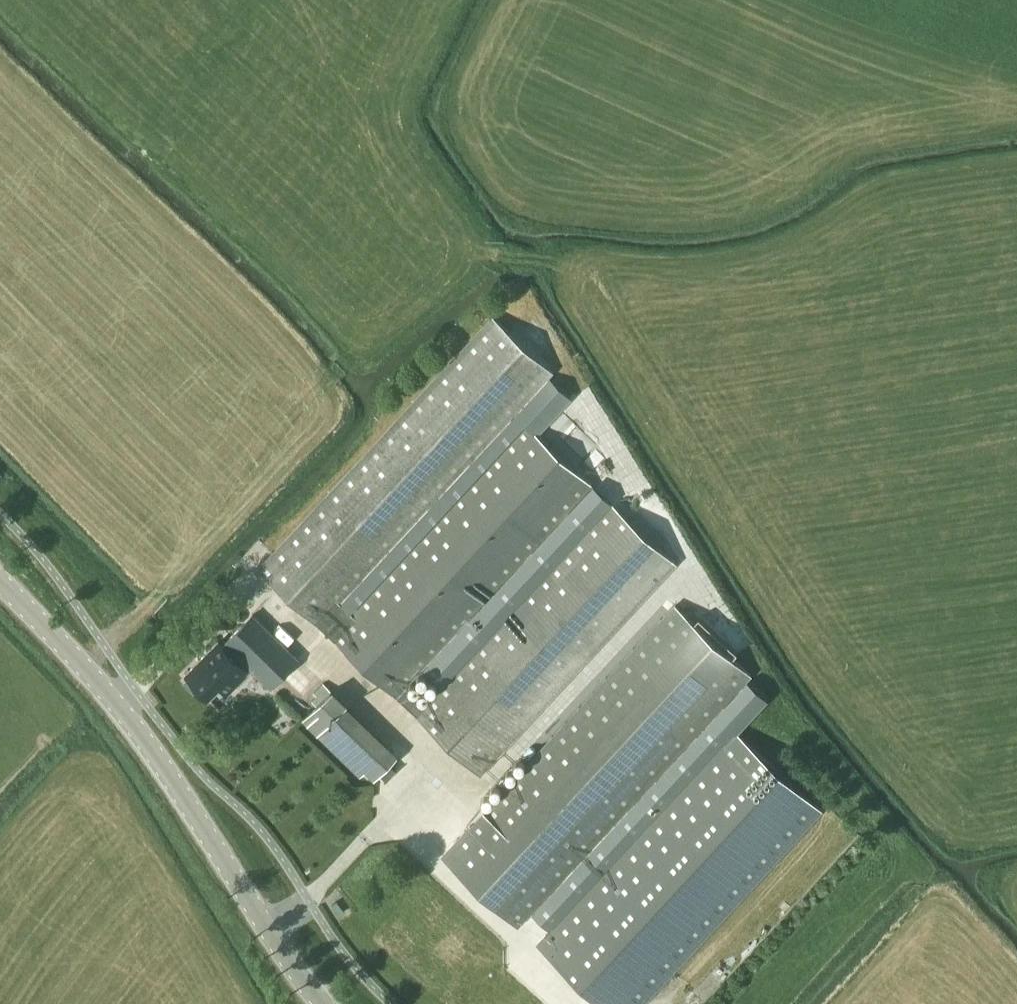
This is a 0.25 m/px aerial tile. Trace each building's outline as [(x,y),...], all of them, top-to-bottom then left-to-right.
[(394,696),(396,694),(480,772),(674,561),(659,547),(668,537),(639,511),(630,520),(609,501),(424,704),(404,685),(593,484),(574,466),(583,457),(558,434),(549,443),(525,421),(349,611),(339,602),(553,372),(537,357),(545,348),(516,321),(508,330),(492,315),(257,568),(394,696)] [(441,854),(518,926),(752,674),(733,656),(736,653),(698,618),(694,623),(673,604),(441,854)] [(270,688),(299,658),(252,612),(224,641),(228,645),(218,656),(210,647),(185,673),(209,697),(228,677),(236,685),(252,670),(270,688)] [(316,704),(302,718),(360,775),(388,746),(323,682),(313,692),(316,695),(311,700),(316,704)] [(637,833),(538,940),(609,1003),(645,1003),(826,807),(737,725),(663,806),(654,798),(629,826),(637,833)]
